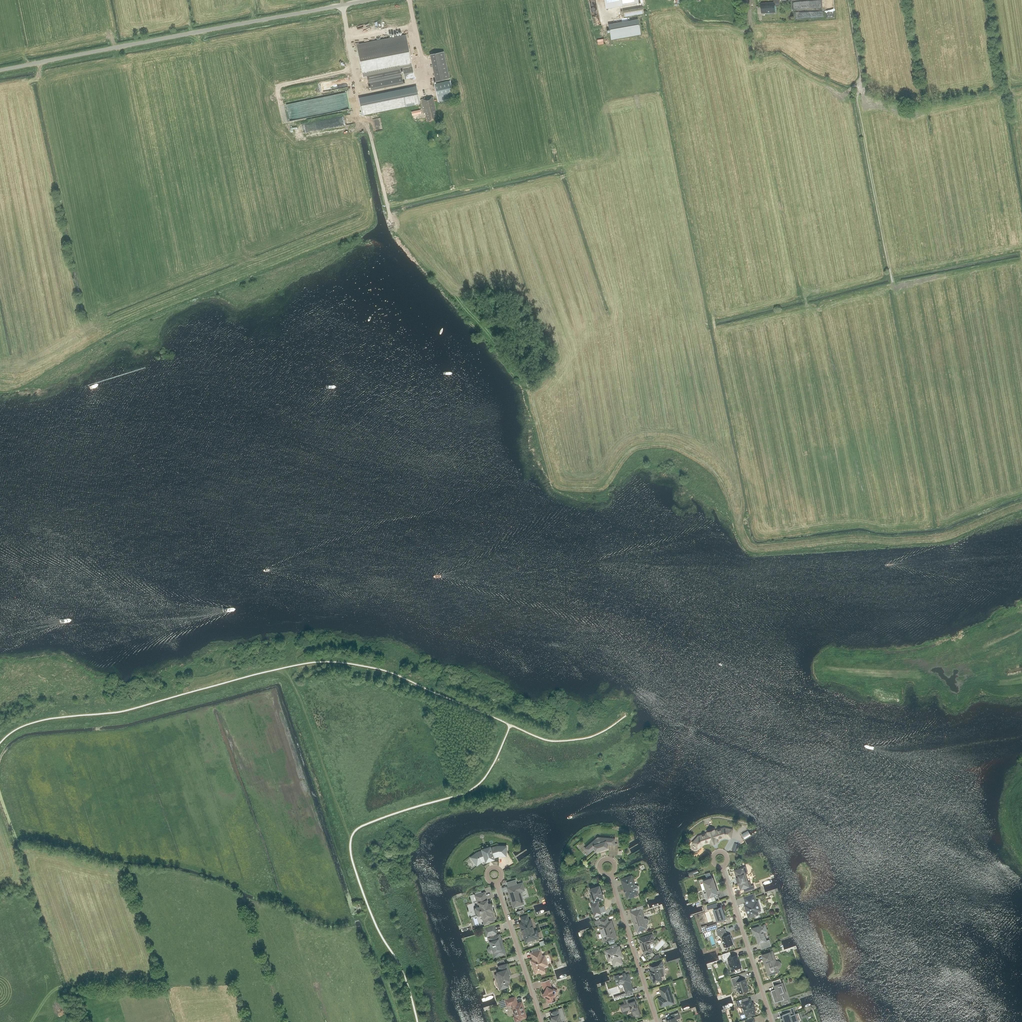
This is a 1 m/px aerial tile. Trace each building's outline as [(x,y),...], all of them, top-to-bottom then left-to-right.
[(780,5),(779,0),(774,0),(774,2),(761,2),(762,12),(775,11),(775,6),(780,5)] [(624,16),(644,13),(643,7),(623,10),(624,16)] [(638,19),(608,24),(611,39),(641,34),(638,19)] [(405,36),(358,45),(364,76),(403,69),(406,79),(413,77),(405,36)] [(436,81),(450,78),(444,52),(430,55),(436,81)] [(392,78),(370,82),(372,91),(403,84),(401,77),(400,73),(392,75),(392,78)] [(438,102),(454,99),(450,81),(435,84),(438,102)] [(376,93),(359,97),(362,113),(419,102),(416,86),(377,94),(376,93)] [(427,121),(437,119),(435,111),(436,111),(433,97),(421,99),(424,113),(426,113),(427,121)] [(306,101),(286,105),(289,121),(309,117),(306,101)] [(717,839),(725,837),(731,838),(733,830),(725,828),(715,831),(714,828),(707,830),(708,834),(699,837),(693,843),(699,848),(703,844),(711,841),(711,843),(718,841),(717,839)] [(608,847),(607,844),(615,845),(615,839),(601,838),(598,837),(597,840),(596,839),(585,849),(589,853),(595,848),(596,851),(608,847)] [(506,856),(506,846),(499,846),(499,847),(491,850),(490,847),(482,850),(483,852),(478,854),(477,853),(471,857),(477,865),(482,861),(486,860),(486,861),(494,859),(493,858),(499,856),(506,856)] [(743,868),(743,867),(742,868),(735,871),(737,878),(736,878),(738,883),(739,882),(741,889),(744,888),(745,892),(755,889),(754,885),(751,886),(750,882),(748,883),(745,874),(747,873),(745,867),(743,868)] [(637,886),(636,886),(635,886),(632,876),(622,880),(628,898),(638,895),(636,890),(637,890),(638,889),(638,888),(638,887),(638,886),(637,886)] [(716,890),(713,878),(704,881),(708,893),(705,894),(706,898),(707,897),(709,903),(716,900),(713,891),(716,890)] [(509,887),(508,888),(514,907),(523,903),(519,891),(524,890),(522,883),(516,885),(515,880),(507,882),(509,887)] [(604,898),(600,886),(596,887),(595,886),(594,886),(593,886),(592,887),(592,888),(592,889),(591,889),(593,896),(592,896),(592,897),(591,898),(591,899),(592,899),(592,900),(593,900),(594,900),(595,901),(604,898)] [(475,909),(474,910),(474,911),(475,912),(475,913),(475,914),(476,915),(477,915),(477,916),(481,915),(481,914),(482,914),(485,923),(482,924),(484,924),(489,922),(492,921),(491,921),(491,918),(492,918),(492,919),(493,918),(490,911),(492,911),(490,904),(488,905),(485,893),(486,893),(482,894),(476,896),(475,896),(476,896),(479,904),(480,907),(479,908),(479,907),(474,908),(475,909)] [(744,897),(747,906),(745,906),(745,908),(746,908),(749,917),(758,914),(756,910),(759,909),(759,908),(759,907),(759,906),(758,904),(758,903),(757,902),(756,902),(753,894),(744,897)] [(602,914),(598,902),(591,904),(595,917),(595,916),(596,916),(598,915),(602,914)] [(717,921),(726,918),(722,907),(718,908),(716,903),(707,906),(708,909),(714,907),(714,909),(714,910),(717,921)] [(631,913),(637,931),(647,928),(646,924),(647,924),(648,923),(649,921),(648,920),(647,919),(646,918),(644,919),(641,909),(631,913)] [(533,926),(532,927),(530,920),(529,921),(527,915),(520,917),(522,923),(520,924),(522,930),(521,930),(523,935),(524,935),(526,941),(528,940),(528,941),(532,940),(532,939),(536,938),(536,937),(538,937),(536,931),(534,931),(533,926)] [(602,933),(599,934),(600,938),(603,937),(604,937),(603,938),(604,942),(608,941),(609,944),(615,943),(613,938),(616,937),(611,922),(608,923),(607,919),(601,921),(603,925),(601,925),(603,931),(602,931),(602,933)] [(495,925),(483,929),(483,930),(485,929),(487,935),(487,936),(490,935),(491,937),(490,937),(491,942),(490,942),(491,946),(491,947),(489,948),(489,949),(489,951),(491,952),(492,952),(495,951),(496,956),(495,956),(502,954),(502,955),(505,954),(506,956),(502,941),(501,941),(499,935),(496,936),(495,933),(496,933),(494,926),(496,925),(495,925)] [(756,933),(759,943),(760,943),(762,949),(772,946),(770,939),(766,940),(763,933),(767,931),(765,925),(752,929),(754,933),(756,933)] [(727,933),(725,929),(722,930),(722,927),(716,929),(718,935),(722,937),(723,942),(722,945),(725,946),(725,947),(726,946),(728,948),(730,945),(734,944),(733,940),(732,940),(730,935),(727,936),(726,933),(727,933)] [(652,935),(640,939),(645,954),(652,952),(649,944),(654,942),(652,935)] [(622,956),(619,947),(606,951),(609,960),(612,959),(614,966),(622,963),(620,957),(622,956)] [(540,951),(531,953),(533,960),(531,960),(535,973),(544,971),(542,966),(547,965),(544,956),(542,957),(540,951)] [(732,971),(734,970),(735,973),(741,972),(740,968),(741,967),(740,962),(739,962),(737,955),(732,957),(730,952),(723,954),(725,960),(730,959),(732,964),(730,965),(732,971)] [(774,959),(775,959),(772,952),(763,955),(769,975),(779,971),(777,968),(779,968),(779,967),(780,966),(780,965),(780,963),(779,962),(777,962),(775,963),(774,959)] [(664,971),(662,965),(663,965),(661,961),(657,963),(650,965),(652,971),(650,971),(654,983),(662,980),(661,977),(663,976),(661,972),(664,971)] [(508,975),(510,974),(507,964),(505,965),(505,963),(499,965),(501,971),(498,972),(499,978),(497,978),(498,981),(497,982),(497,983),(498,984),(498,985),(499,986),(500,986),(500,989),(508,986),(506,981),(509,980),(508,975)] [(633,991),(630,982),(631,982),(628,975),(625,976),(625,974),(616,977),(618,984),(623,982),(624,985),(625,985),(626,989),(627,993),(633,991)] [(739,989),(737,991),(740,993),(749,990),(747,987),(748,987),(746,983),(745,979),(740,981),(739,976),(731,978),(734,987),(738,986),(739,989)] [(553,997),(556,991),(550,988),(551,988),(550,984),(551,984),(549,980),(549,979),(541,982),(543,987),(544,986),(545,990),(542,995),(548,998),(548,999),(549,1003),(548,1003),(548,1004),(556,1001),(555,1001),(554,997),(553,997)] [(776,990),(772,991),(776,1002),(783,999),(782,995),(786,994),(783,983),(781,983),(780,979),(773,982),(774,985),(776,990)] [(659,999),(662,1006),(673,1002),(668,987),(661,989),(663,997),(659,999)] [(526,1017),(521,1002),(517,1003),(515,997),(505,1000),(506,1004),(511,1002),(515,1016),(514,1017),(516,1021),(521,1020),(520,1019),(526,1017)] [(621,1006),(623,1012),(624,1012),(625,1013),(626,1013),(627,1013),(627,1012),(628,1011),(628,1010),(632,1009),(635,1017),(640,1015),(635,997),(625,1001),(626,1004),(621,1006)] [(743,999),(737,1001),(738,1006),(742,1005),(743,1006),(742,1007),(743,1011),(745,1010),(746,1011),(741,1013),(742,1018),(755,1014),(754,1009),(755,1009),(753,1003),(752,1004),(750,999),(744,1001),(743,999)] [(565,1018),(562,1008),(549,1012),(551,1017),(552,1017),(553,1021),(552,1021),(560,1021),(560,1020),(565,1018)] [(795,1014),(794,1014),(792,1008),(782,1011),(784,1017),(781,1018),(782,1021),(796,1021),(798,1021),(795,1014)] [(676,1020),(680,1018),(678,1012),(671,1015),(672,1018),(667,1020),(667,1021),(677,1021),(676,1020)]
